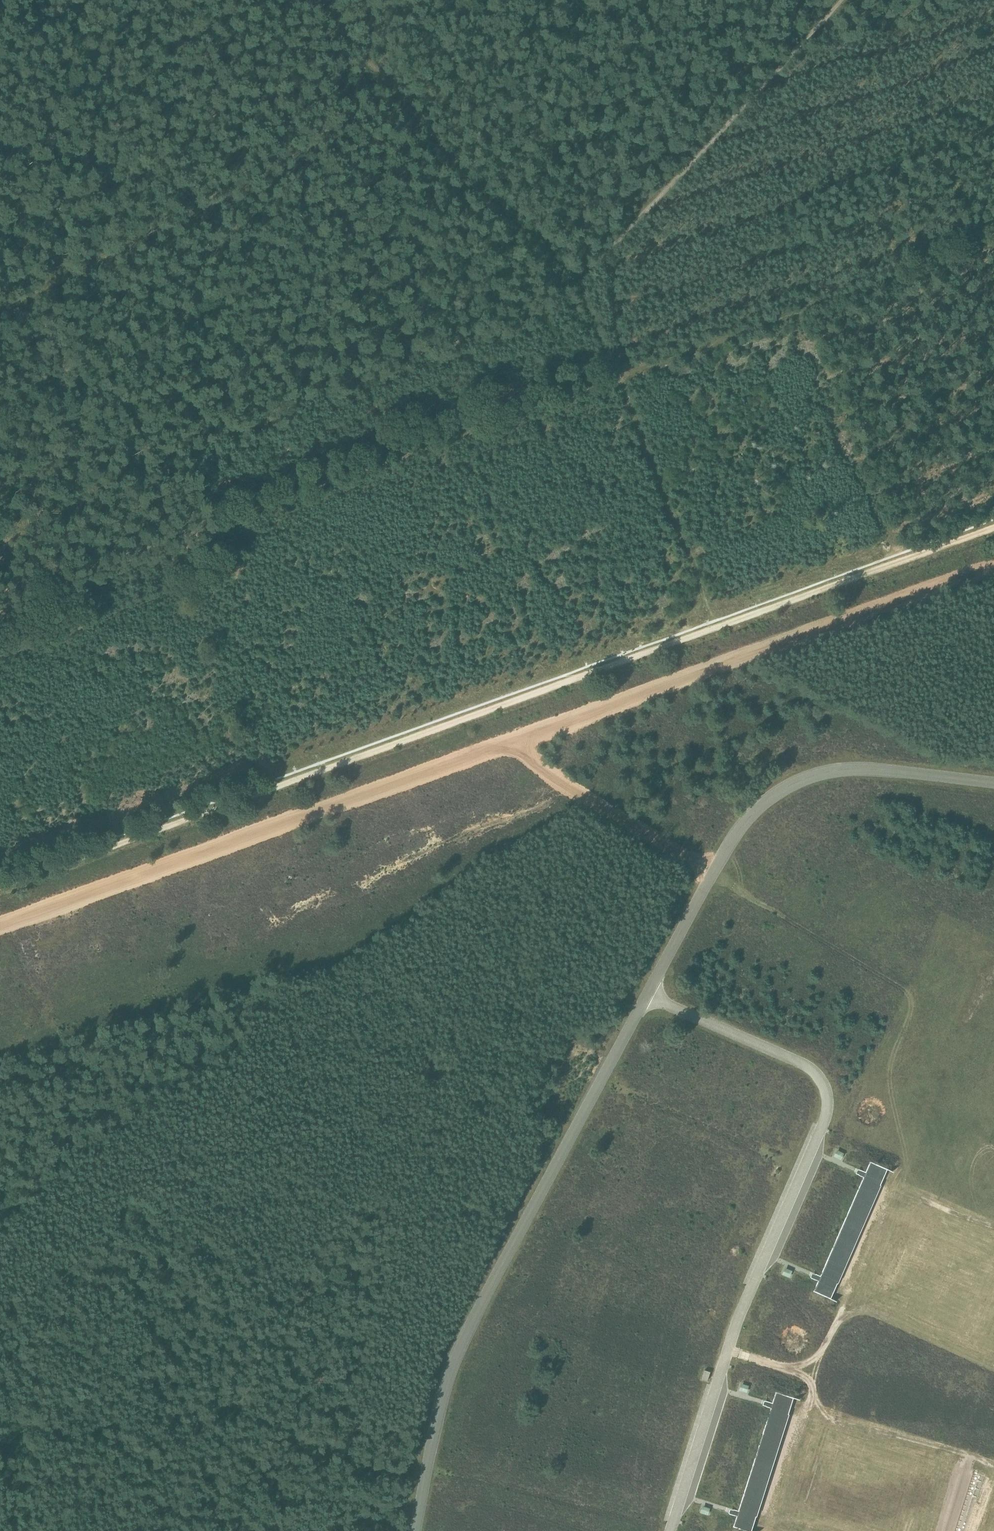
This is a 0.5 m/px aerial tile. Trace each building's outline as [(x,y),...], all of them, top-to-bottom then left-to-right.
[(845,1152),(837,1149),(834,1157),(842,1160),(845,1152)] [(889,1171),(870,1162),(865,1173),(857,1170),(855,1175),(864,1179),(821,1277),(814,1274),(811,1280),(818,1283),(814,1293),(832,1301),(889,1171)] [(793,1270),(785,1267),(782,1275),(790,1278),(793,1270)] [(702,1379),(708,1381),(711,1372),(705,1370),(702,1379)] [(749,1386),(741,1383),(739,1390),(746,1393),(749,1386)] [(776,1394),(773,1405),(764,1402),(763,1407),(772,1411),(739,1513),(731,1510),(730,1516),(737,1518),(734,1529),(739,1530),(754,1530),(796,1400),(776,1394)] [(711,1511),(703,1508),(701,1516),(708,1518),(711,1511)]
